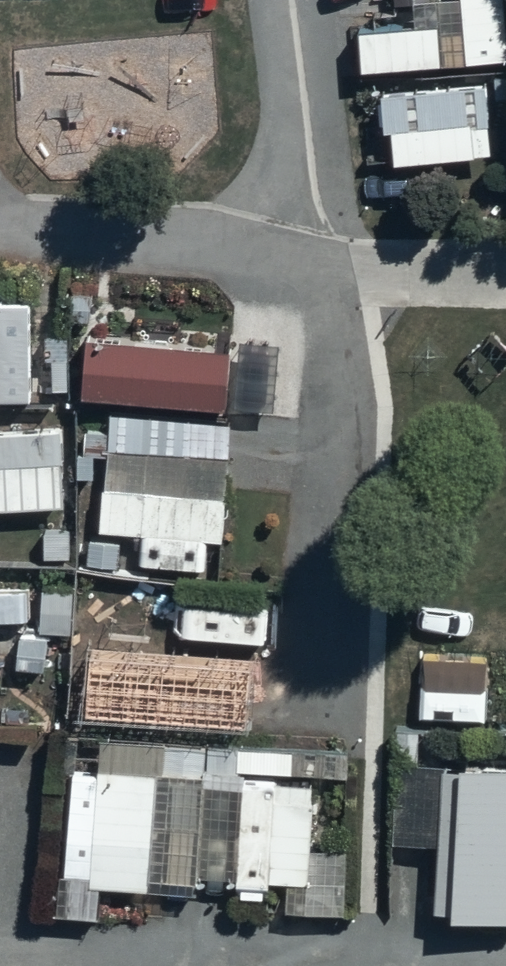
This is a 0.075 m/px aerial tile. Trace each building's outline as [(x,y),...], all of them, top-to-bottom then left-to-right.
[(460,55),(503,55),(503,0),(460,0),(460,55)] [(381,19),(380,61),(436,62),(435,70),(452,70),(452,47),(440,47),(441,20),(381,19)] [(403,156),(497,148),(491,82),(397,90),(403,156)] [(34,289),(0,289),(0,398),(34,398),(34,289)] [(94,330),(90,392),(234,401),(237,339),(94,330)] [(110,408),(102,526),(143,529),(209,533),(225,534),(230,452),(186,449),(189,413),(110,408)] [(0,424),(0,506),(66,505),(64,423),(0,424)] [(94,580),(90,617),(205,629),(209,591),(94,580)] [(74,583),(39,583),(39,624),(17,624),(17,667),(46,667),(46,656),(74,656),(74,583)] [(0,586),(0,618),(24,618),(24,586),(0,586)] [(75,673),(96,675),(92,718),(225,729),(232,646),(79,633),(75,673)] [(419,758),(419,726),(397,725),(395,846),(437,846),(436,912),(505,913),(505,759),(419,758)] [(164,739),(164,765),(296,767),(297,740),(164,739)] [(158,766),(70,763),(65,913),(99,915),(100,884),(153,886),(158,766)] [(316,773),(235,773),(235,895),(269,895),(269,878),(288,878),(288,909),(345,908),(345,844),(316,844),(316,773)]
